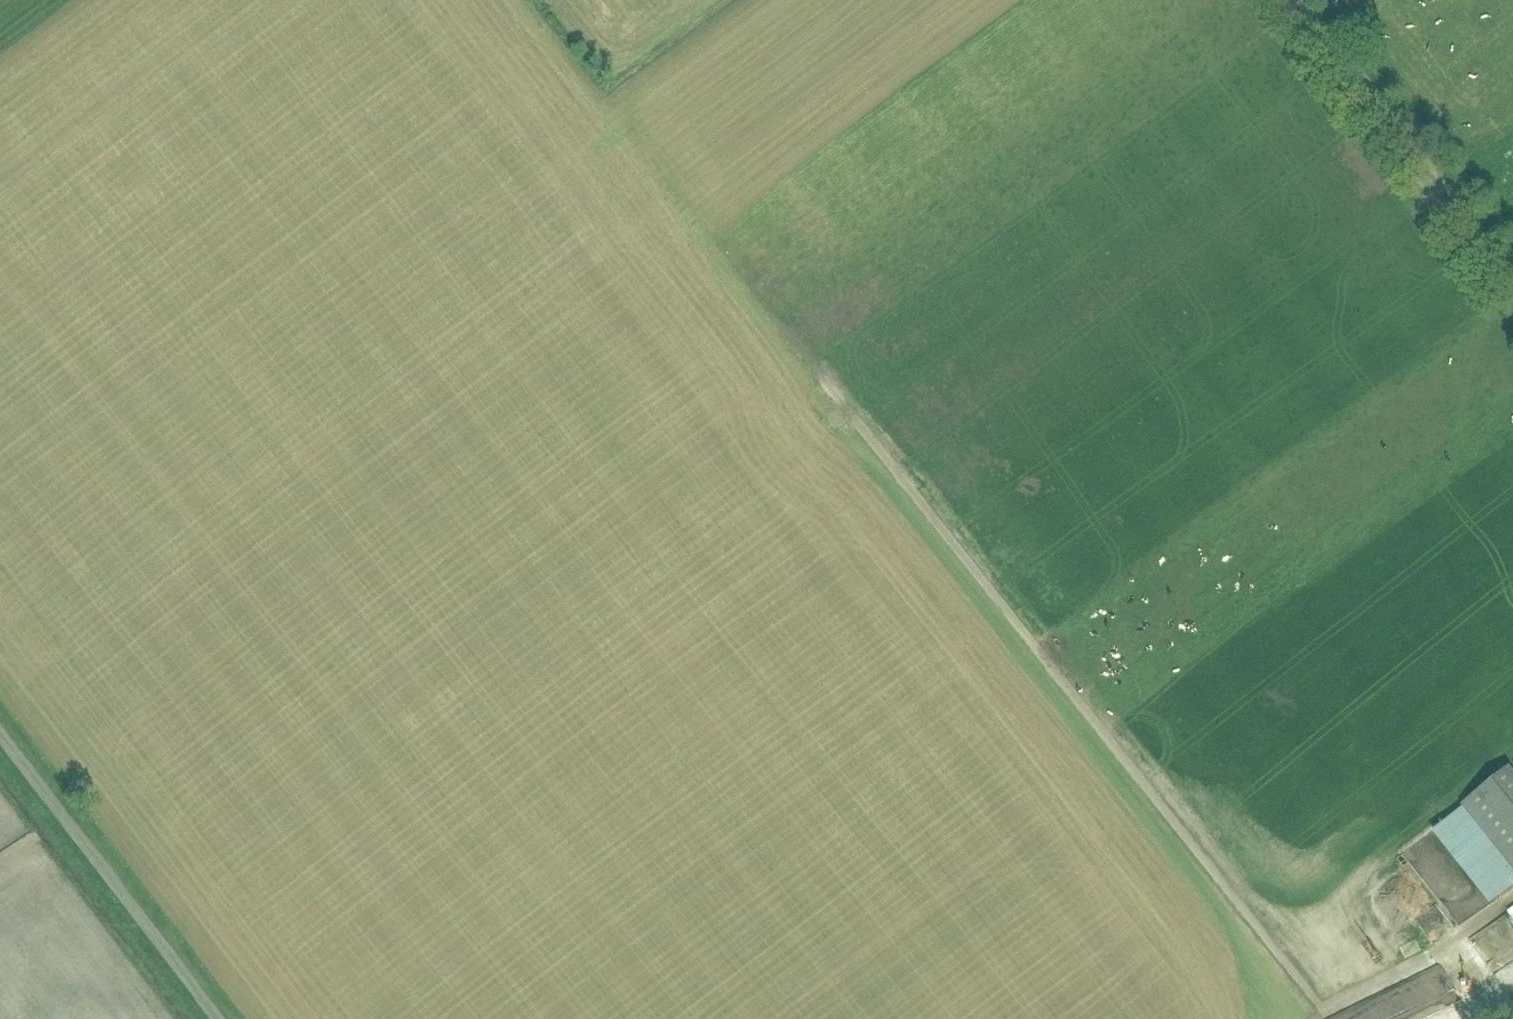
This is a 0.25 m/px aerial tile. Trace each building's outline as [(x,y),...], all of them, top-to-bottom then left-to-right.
[(1461,805),(1512,871),(1512,774),(1508,768),(1461,805)]
